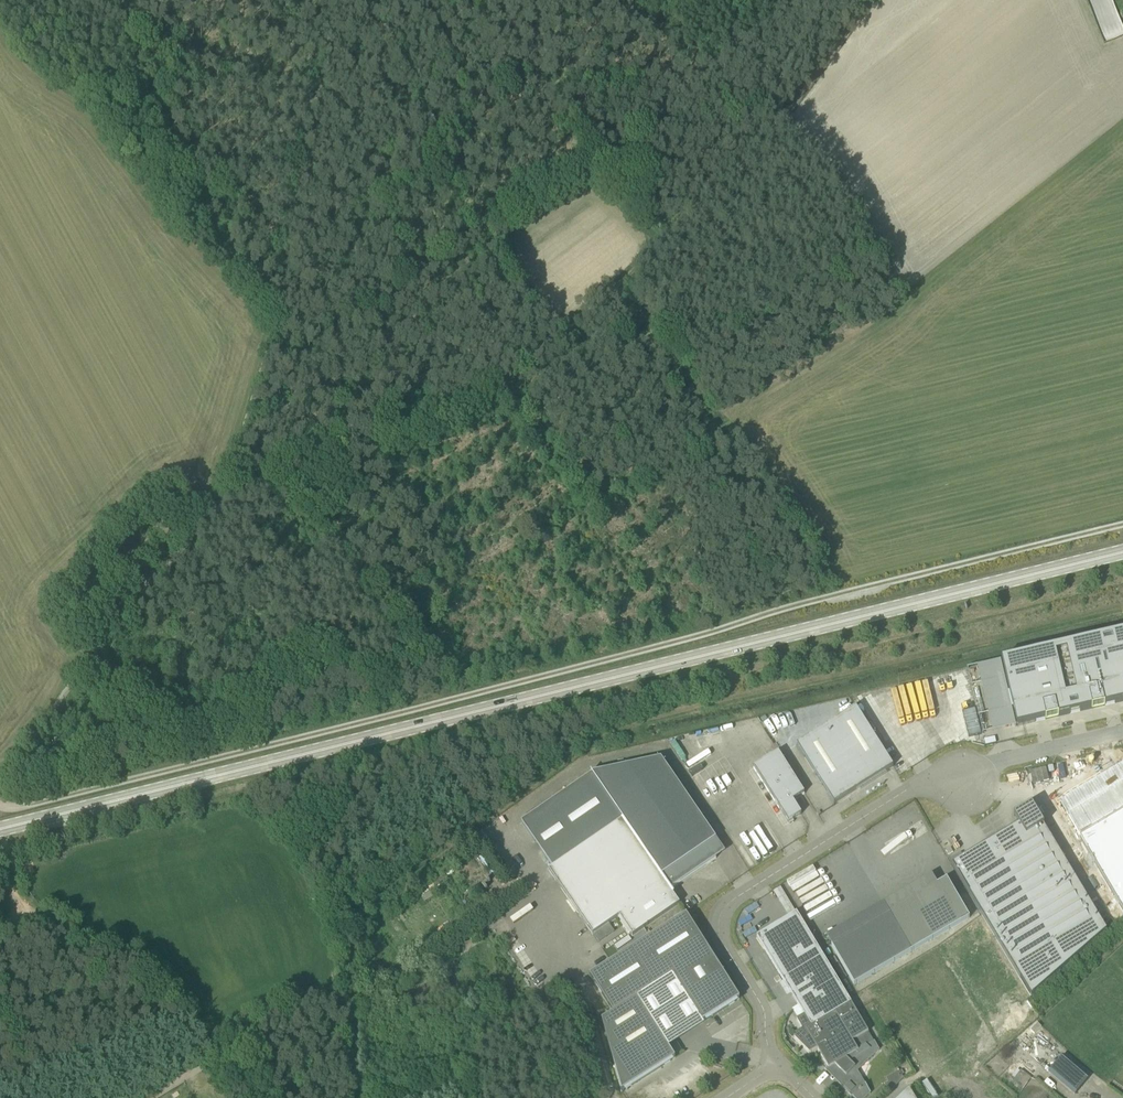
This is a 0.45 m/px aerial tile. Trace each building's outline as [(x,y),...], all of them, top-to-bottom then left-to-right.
[(1017,726),(1122,701),(1122,632),(1001,660),(1017,726)] [(954,712),(970,686),(959,679),(957,683),(950,678),(949,681),(941,676),(927,699),(939,706),(941,703),(954,712)] [(903,686),(870,705),(888,735),(927,713),(915,692),(908,695),(903,686)] [(974,703),(961,706),(967,732),(980,729),(974,703)] [(893,767),(856,708),(796,745),(834,804),(893,767)] [(953,731),(934,741),(937,747),(956,736),(953,731)] [(804,794),(778,752),(753,768),(788,823),(801,815),(793,801),(804,794)] [(592,774),(527,820),(547,849),(540,854),(551,869),(548,871),(592,935),(619,917),(632,937),(679,904),(673,895),(674,894),(671,890),(716,859),(707,846),(716,840),(661,759),(592,774)] [(1074,798),(1056,808),(1121,917),(1122,916),(1122,768),(1094,785),(1087,787),(1087,789),(1081,793),(1079,792),(1074,798)] [(1099,918),(1043,825),(1044,825),(1031,805),(1020,812),(1020,813),(1022,811),(1025,815),(1016,820),(1018,824),(985,844),(988,850),(972,860),(969,854),(951,865),(1030,997),(1115,923),(1030,996),(1020,979),(1063,953),(1057,943),(1099,918)] [(811,871),(795,879),(804,899),(814,894),(815,896),(821,893),(819,889),(822,888),(821,885),(829,881),(823,869),(812,873),(811,871)] [(832,946),(854,985),(969,918),(946,879),(832,946)] [(781,886),(774,891),(789,916),(797,911),(781,886)] [(318,887),(311,890),(317,902),(323,899),(318,887)] [(429,890),(420,896),(423,902),(432,896),(429,890)] [(505,929),(524,916),(521,911),(501,925),(505,929)] [(851,1003),(796,913),(756,937),(804,1016),(796,1020),(802,1030),(794,1038),(809,1054),(817,1049),(829,1069),(835,1065),(845,1076),(838,1083),(852,1097),(866,1097),(870,1093),(857,1071),(879,1050),(879,1049),(874,1041),(858,1051),(852,1042),(868,1032),(851,1003)] [(702,1023),(739,999),(686,915),(590,976),(613,1013),(602,1021),(621,1092),(675,1058),(637,998),(672,976),(702,1023)] [(1054,1048),(1044,1063),(1050,1067),(1061,1053),(1054,1048)] [(1063,1056),(1049,1072),(1075,1095),(1089,1078),(1063,1056)] [(900,1070),(884,1077),(890,1089),(906,1082),(900,1070)] [(1020,1070),(1012,1081),(1022,1089),(1031,1078),(1020,1070)] [(908,1089),(900,1097),(914,1097),(908,1089)]
